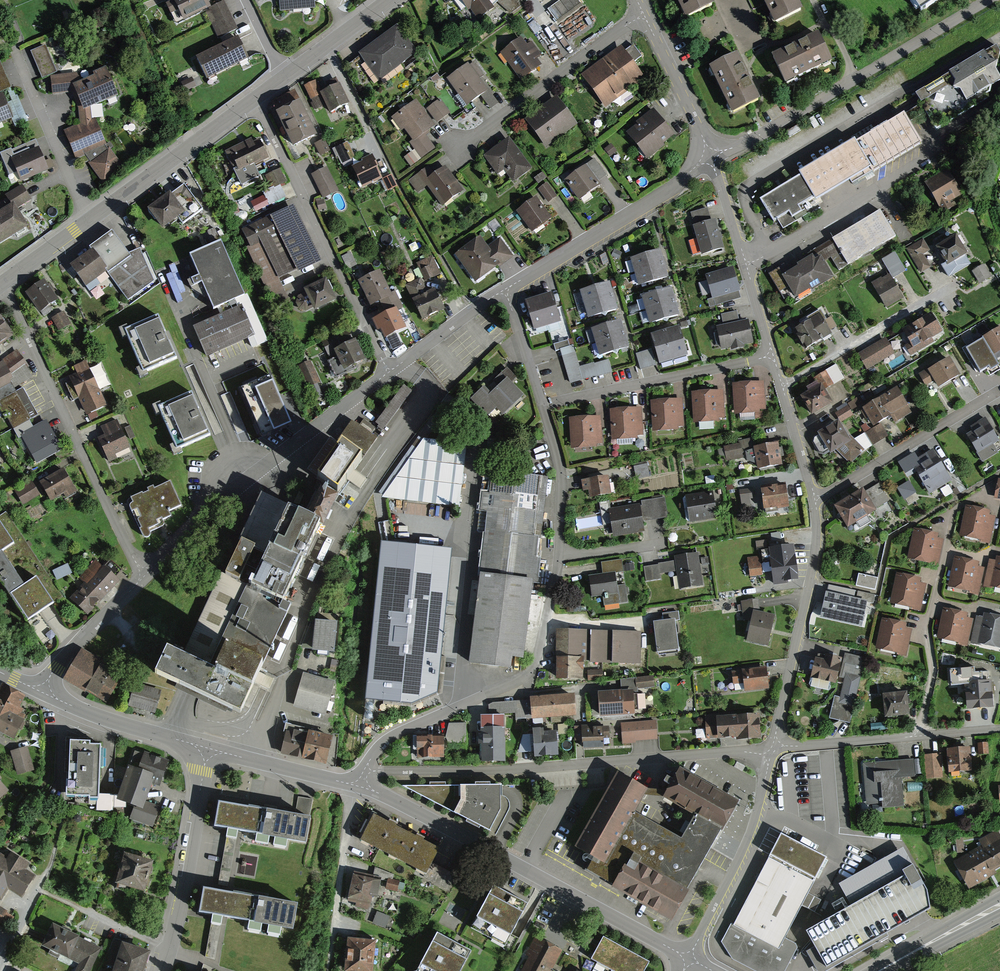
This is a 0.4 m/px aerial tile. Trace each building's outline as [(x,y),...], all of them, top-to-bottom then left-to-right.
[(203,10),(211,6),(208,0),(172,0),(172,1),(167,4),(177,23),(203,10)] [(211,6),(203,10),(222,45),(236,37),(241,34),(224,0),(223,0),(211,6)] [(315,1),(318,0),(278,0),(279,11),(316,8),(315,1)] [(471,10),(478,19),(493,9),(488,0),(460,0),(468,12),(471,10)] [(548,10),(559,24),(583,6),(579,0),(562,0),(548,10)] [(686,16),(713,3),(712,0),(678,0),(686,16)] [(774,26),(803,12),(797,0),(761,0),(774,26)] [(922,12),(939,0),(913,0),(922,12)] [(397,27),(358,53),(377,81),(416,54),(397,27)] [(817,32),(771,55),(786,86),(832,63),(817,32)] [(222,45),(197,57),(208,79),(247,58),(236,37),(222,45)] [(523,39),(502,52),(520,79),(541,66),(523,39)] [(46,42),(30,49),(42,75),(57,69),(46,42)] [(625,46),(584,73),(605,103),(645,76),(625,46)] [(917,95),(935,123),(943,118),(999,82),(999,78),(995,71),(999,55),(999,52),(997,47),(985,54),(983,52),(917,95)] [(735,57),(708,69),(730,116),(757,103),(735,57)] [(468,62),(446,79),(467,107),(481,97),(490,109),(498,103),(468,62)] [(10,86),(0,63),(0,90),(10,86)] [(78,74),(51,77),(53,94),(74,92),(82,127),(66,133),(79,161),(87,157),(104,184),(126,168),(107,142),(96,117),(92,119),(92,107),(118,96),(106,68),(80,80),(78,74)] [(191,78),(181,82),(185,91),(195,86),(191,78)] [(338,84),(320,93),(330,112),(348,103),(338,84)] [(14,117),(3,91),(0,93),(0,123),(14,117)] [(558,97),(525,120),(544,148),(577,125),(558,97)] [(417,99),(392,117),(402,132),(405,129),(413,140),(414,142),(429,131),(436,126),(417,99)] [(440,99),(426,109),(436,123),(450,113),(440,99)] [(300,102),(277,112),(293,147),(316,137),(300,102)] [(653,108),(625,130),(646,156),(674,134),(653,108)] [(904,113),(856,142),(873,171),(921,142),(904,113)] [(413,140),(410,142),(421,159),(435,149),(426,136),(430,133),(429,131),(414,142),(413,140)] [(258,136),(229,150),(240,173),(269,158),(258,136)] [(510,138),(485,156),(498,175),(505,171),(514,183),(532,170),(510,138)] [(36,139),(1,154),(10,175),(16,172),(21,181),(49,169),(36,139)] [(337,146),(344,161),(356,156),(350,140),(337,146)] [(853,183),(873,171),(856,142),(854,140),(798,173),(801,177),(760,201),(773,223),(777,220),(782,229),(807,215),(805,211),(821,202),(819,198),(851,179),(853,183)] [(412,152),(404,158),(410,166),(418,160),(412,152)] [(373,154),(354,163),(362,180),(381,171),(373,154)] [(595,159),(566,179),(579,199),(600,184),(598,181),(606,176),(595,159)] [(446,166),(435,173),(429,165),(407,181),(417,195),(429,187),(442,206),(464,191),(446,166)] [(327,167),(312,173),(321,196),(336,189),(327,167)] [(286,184),(283,169),(265,171),(268,187),(286,184)] [(948,169),(924,183),(939,209),(963,195),(948,169)] [(393,180),(384,185),(389,196),(399,192),(393,180)] [(547,182),(537,189),(548,203),(557,196),(547,182)] [(256,210),(288,196),(283,183),(264,191),(265,195),(252,200),(256,210)] [(170,192),(148,209),(162,228),(177,217),(182,224),(202,209),(184,184),(172,194),(170,192)] [(14,204),(17,208),(31,200),(22,185),(4,195),(11,206),(14,204)] [(318,197),(313,198),(315,213),(321,212),(320,209),(323,208),(321,199),(318,200),(318,197)] [(535,199),(517,211),(531,232),(549,219),(535,199)] [(280,309),(291,303),(280,279),(319,259),(293,201),(241,224),(280,309)] [(0,212),(0,243),(28,227),(17,208),(14,204),(11,206),(0,212)] [(702,255),(725,249),(716,219),(711,221),(707,208),(691,213),(695,226),(693,226),(702,255)] [(839,271),(896,237),(880,210),(814,250),(817,256),(823,253),(827,260),(831,258),(839,271)] [(126,302),(154,282),(141,248),(127,253),(112,231),(90,247),(92,249),(70,264),(86,287),(105,273),(126,302)] [(956,235),(936,247),(946,264),(942,265),(949,277),(970,264),(965,256),(967,254),(956,235)] [(482,237),(456,255),(476,283),(513,257),(498,236),(487,244),(482,237)] [(221,238),(189,251),(211,305),(244,291),(221,238)] [(923,239),(906,248),(920,274),(930,268),(922,254),(929,250),(923,239)] [(615,249),(611,256),(619,259),(623,252),(615,249)] [(631,259),(635,273),(664,264),(660,251),(631,259)] [(433,256),(418,261),(426,280),(440,274),(433,256)] [(779,269),(769,275),(779,292),(788,286),(796,299),(811,290),(812,291),(833,278),(821,258),(815,261),(812,257),(798,266),(800,267),(783,277),(779,269)] [(668,278),(664,264),(635,273),(639,287),(668,278)] [(991,277),(983,264),(972,271),(980,284),(991,277)] [(734,266),(705,275),(712,298),(707,300),(709,308),(741,299),(739,292),(741,291),(734,266)] [(381,267),(360,277),(373,301),(393,291),(381,267)] [(890,273),(871,283),(886,309),(904,299),(890,273)] [(419,277),(404,283),(421,320),(450,308),(440,287),(427,293),(419,277)] [(337,301),(327,279),(303,290),(305,293),(297,296),(296,302),(296,306),(299,310),(305,312),(313,308),(314,311),(337,301)] [(44,281),(26,293),(39,313),(57,302),(44,281)] [(580,291),(584,305),(614,296),(610,282),(580,291)] [(642,296),(646,311),(675,302),(671,288),(642,296)] [(534,298),(525,301),(535,330),(560,322),(550,293),(543,295),(534,298)] [(618,309),(614,296),(584,305),(588,318),(618,309)] [(249,298),(192,323),(205,354),(263,329),(249,298)] [(679,316),(675,302),(646,311),(650,325),(679,316)] [(398,308),(375,317),(382,335),(405,326),(398,308)] [(723,325),(717,326),(721,348),(754,342),(750,319),(738,321),(736,311),(721,314),(723,325)] [(64,312),(52,319),(59,331),(70,324),(64,312)] [(157,313),(124,326),(142,370),(175,356),(157,313)] [(932,313),(903,330),(910,343),(905,346),(911,356),(934,342),(932,339),(943,333),(932,313)] [(819,316),(793,329),(804,351),(830,338),(819,316)] [(14,336),(0,317),(0,346),(14,336)] [(592,329),(596,343),(625,334),(621,320),(592,329)] [(679,326),(665,331),(674,360),(688,356),(679,326)] [(984,340),(993,356),(999,352),(999,328),(983,338),(984,340)] [(660,365),(674,360),(665,331),(651,335),(660,365)] [(389,336),(395,347),(403,343),(397,332),(389,336)] [(630,348),(625,334),(596,343),(600,357),(630,348)] [(886,338),(858,355),(867,370),(884,360),(886,363),(897,356),(886,338)] [(568,340),(554,344),(556,351),(561,350),(570,382),(611,371),(608,360),(579,368),(573,346),(570,347),(568,340)] [(993,356),(984,340),(968,349),(980,371),(984,368),(986,372),(988,371),(991,375),(999,369),(999,368),(993,356)] [(357,342),(335,352),(344,372),(366,362),(357,342)] [(651,349),(636,354),(641,369),(656,365),(651,349)] [(17,352),(0,362),(0,403),(36,465),(63,449),(47,419),(33,426),(30,420),(37,415),(23,388),(16,392),(15,388),(34,374),(17,352)] [(926,385),(934,380),(939,389),(960,376),(950,359),(931,370),(929,368),(920,374),(926,385)] [(88,364),(67,372),(85,412),(105,404),(88,364)] [(313,364),(299,370),(309,391),(322,385),(313,364)] [(806,388),(808,392),(821,385),(824,390),(844,378),(836,364),(812,378),(815,383),(806,388)] [(484,387),(470,400),(486,417),(496,409),(502,415),(522,396),(513,386),(518,381),(507,368),(492,381),(498,387),(490,394),(484,387)] [(271,378),(243,389),(263,438),(291,426),(271,378)] [(764,382),(732,384),(734,414),(766,413),(764,382)] [(808,392),(800,397),(811,416),(833,404),(824,390),(821,385),(808,392)] [(413,392),(404,386),(377,423),(386,430),(413,392)] [(190,389),(156,403),(175,449),(209,435),(190,389)] [(897,389),(862,409),(863,410),(861,411),(867,421),(868,419),(873,428),(865,433),(872,445),(887,436),(880,423),(890,417),(895,423),(911,413),(897,389)] [(723,391),(692,392),(693,423),(719,421),(719,418),(725,418),(723,391)] [(848,406),(836,412),(842,423),(854,416),(851,411),(864,404),(860,396),(846,404),(848,406)] [(683,399),(650,401),(652,432),(677,430),(677,427),(684,427),(683,399)] [(641,406),(610,409),(613,441),(638,439),(638,436),(643,435),(641,406)] [(601,416),(569,418),(572,449),(597,447),(597,445),(603,444),(601,416)] [(985,418),(970,426),(973,431),(967,435),(982,462),(998,453),(993,445),(998,442),(985,418)] [(105,435),(97,439),(109,464),(118,459),(116,455),(131,449),(117,419),(101,427),(105,435)] [(831,455),(837,451),(850,464),(864,451),(850,435),(849,437),(839,421),(817,433),(819,436),(815,439),(814,443),(821,454),(825,455),(829,452),(831,455)] [(465,444),(424,438),(380,498),(458,508),(465,444)] [(778,443),(754,447),(754,450),(745,452),(747,461),(757,465),(758,470),(782,466),(778,443)] [(739,444),(724,447),(727,462),(743,459),(739,444)] [(366,460),(343,445),(319,481),(342,496),(366,460)] [(915,452),(899,462),(908,478),(916,474),(929,495),(951,481),(933,450),(918,458),(915,452)] [(647,464),(634,467),(637,480),(650,477),(647,464)] [(63,469),(40,483),(51,502),(64,495),(67,499),(77,493),(63,469)] [(548,479),(493,472),(480,575),(470,665),(511,670),(512,660),(523,661),(532,584),(536,585),(539,560),(536,559),(538,538),(541,538),(548,479)] [(715,476),(705,478),(706,484),(717,482),(715,476)] [(608,477),(582,482),(583,491),(588,491),(590,498),(611,495),(608,477)] [(142,492),(131,498),(130,499),(128,501),(128,503),(129,504),(130,508),(144,537),(146,538),(148,538),(150,536),(150,534),(150,532),(164,525),(164,524),(164,522),(163,520),(171,516),(169,511),(172,509),(181,505),(170,481),(155,488),(154,485),(147,488),(149,491),(143,494),(142,492)] [(29,482),(14,492),(23,505),(38,495),(29,482)] [(908,482),(898,488),(908,505),(919,499),(908,482)] [(945,495),(954,492),(951,484),(942,487),(945,495)] [(864,489),(835,506),(848,529),(875,513),(873,509),(888,500),(878,485),(865,492),(864,489)] [(786,486),(762,490),(765,510),(788,507),(786,486)] [(753,489),(740,490),(742,509),(751,508),(750,500),(755,499),(753,489)] [(713,492),(685,497),(689,522),(717,518),(713,492)] [(318,523),(258,495),(183,656),(166,648),(155,673),(238,712),(288,607),(281,603),(318,523)] [(640,502),(641,504),(644,522),(668,518),(665,497),(640,502)] [(604,526),(611,525),(608,509),(610,509),(609,502),(597,504),(598,512),(601,511),(604,526)] [(646,533),(644,522),(641,504),(610,509),(608,509),(611,525),(613,538),(646,533)] [(990,511),(966,506),(959,537),(989,543),(995,517),(989,516),(990,511)] [(29,620),(55,602),(38,576),(26,584),(4,550),(16,542),(0,518),(0,575),(29,620)] [(939,535),(914,529),(906,560),(937,567),(944,539),(938,538),(939,535)] [(448,550),(384,544),(369,699),(409,702),(436,689),(448,550)] [(793,547),(768,550),(772,582),(797,579),(793,547)] [(698,554),(674,558),(675,562),(660,564),(660,565),(644,568),(647,582),(661,579),(660,574),(676,571),(679,590),(703,586),(698,554)] [(763,556),(749,556),(749,574),(763,574),(763,556)] [(979,562),(955,557),(948,587),(971,592),(970,593),(978,595),(985,568),(978,567),(979,562)] [(989,560),(982,587),(992,590),(993,588),(999,590),(999,558),(996,557),(995,561),(989,560)] [(103,566),(96,559),(79,577),(84,582),(70,596),(88,613),(93,608),(91,606),(98,598),(101,601),(119,581),(115,577),(121,570),(110,559),(103,566)] [(603,575),(589,576),(592,596),(603,594),(605,606),(627,603),(623,573),(634,571),(633,563),(622,565),(621,560),(602,563),(603,575)] [(881,576),(883,563),(872,561),(870,574),(881,576)] [(68,563),(52,570),(57,579),(72,572),(68,563)] [(921,578),(897,573),(890,605),(920,611),(926,584),(920,583),(921,578)] [(877,579),(858,574),(856,586),(875,590),(877,579)] [(875,595),(830,585),(826,605),(834,606),(831,619),(862,626),(867,602),(873,604),(875,595)] [(967,614),(944,609),(937,639),(967,646),(973,619),(967,617),(967,614)] [(337,615),(315,613),(303,647),(312,648),(312,650),(334,651),(337,615)] [(664,622),(653,624),(657,653),(678,650),(674,621),(679,620),(678,613),(663,615),(664,622)] [(774,617),(753,613),(746,641),(768,646),(774,617)] [(985,614),(984,619),(977,617),(972,644),(999,650),(999,617),(985,614)] [(912,624),(881,619),(876,650),(906,655),(912,624)] [(590,631),(556,630),(556,680),(583,680),(583,661),(591,662),(591,664),(641,664),(641,631),(612,631),(590,631)] [(102,660),(82,649),(64,678),(84,691),(86,689),(94,694),(106,702),(120,678),(110,672),(99,665),(102,660)] [(862,657),(845,653),(839,679),(844,680),(840,698),(834,696),(829,718),(850,723),(861,677),(865,663),(861,662),(862,657)] [(841,660),(816,654),(810,677),(809,684),(811,687),(828,691),(830,689),(831,684),(836,685),(841,660)] [(742,674),(733,674),(734,685),(743,684),(744,691),(768,689),(766,668),(741,669),(742,674)] [(975,669),(950,671),(951,686),(966,685),(968,710),(993,708),(991,681),(989,682),(989,673),(975,674),(975,669)] [(602,670),(587,671),(588,682),(603,680),(602,670)] [(334,681),(302,672),(293,705),(325,714),(334,681)] [(654,676),(635,679),(637,691),(656,688),(654,676)] [(1,683),(0,686),(0,731),(14,739),(24,721),(27,715),(21,712),(23,709),(19,707),(25,696),(1,683)] [(162,692),(134,683),(127,705),(155,714),(162,692)] [(633,691),(598,693),(600,717),(634,715),(633,691)] [(530,698),(530,701),(531,717),(532,720),(576,717),(575,695),(530,698)] [(907,695),(886,698),(888,719),(910,716),(907,695)] [(516,718),(531,717),(530,701),(493,703),(488,706),(489,715),(516,713),(516,718)] [(716,715),(705,716),(707,739),(718,738),(718,740),(738,738),(738,741),(761,739),(759,714),(716,717),(716,715)] [(504,717),(480,717),(480,735),(478,735),(478,745),(480,745),(481,763),(505,763),(504,717)] [(657,721),(621,723),(622,744),(635,744),(634,741),(658,740),(657,721)] [(284,731),(286,731),(285,733),(280,754),(312,761),(326,765),(330,751),(333,735),(310,729),(310,728),(286,722),(284,731)] [(445,737),(413,737),(413,749),(417,749),(417,759),(446,759),(446,745),(467,745),(467,723),(449,723),(445,737)] [(593,725),(575,727),(576,741),(582,740),(582,750),(604,749),(604,746),(610,746),(609,728),(593,729),(593,725)] [(556,729),(533,731),(533,735),(523,735),(518,753),(535,751),(535,758),(558,756),(556,729)] [(77,739),(70,739),(69,768),(69,777),(69,780),(66,780),(66,795),(88,795),(88,798),(96,798),(99,798),(99,794),(100,744),(89,744),(89,740),(77,739)] [(28,746),(10,752),(16,774),(34,769),(28,746)] [(971,750),(925,754),(927,779),(973,775),(971,750)] [(134,751),(129,765),(127,765),(117,795),(116,798),(126,801),(135,804),(130,819),(153,827),(160,805),(146,801),(152,782),(161,785),(169,759),(144,751),(143,753),(134,751)] [(913,760),(863,765),(867,810),(903,807),(900,779),(915,777),(913,760)] [(650,791),(620,774),(577,850),(594,860),(587,872),(676,922),(694,890),(742,805),(685,773),(671,797),(701,814),(687,840),(638,812),(650,791)] [(0,780),(0,797),(9,790),(0,780)] [(509,787),(407,786),(497,832),(508,814),(509,787)] [(113,794),(99,794),(99,798),(96,798),(96,810),(113,810),(113,807),(113,795),(113,794)] [(116,798),(117,795),(113,795),(113,807),(126,807),(126,801),(116,798)] [(310,818),(219,801),(215,826),(305,842),(310,818)] [(390,825),(378,819),(366,842),(427,873),(439,850),(418,839),(390,825)] [(796,950),(796,945),(786,940),(802,908),(815,915),(822,900),(810,894),(827,859),(781,835),(734,926),(731,925),(722,942),(732,959),(753,970),(786,970),(796,950)] [(954,864),(968,888),(999,871),(999,839),(954,864)] [(807,953),(817,970),(828,970),(929,910),(927,892),(903,851),(843,886),(855,907),(807,935),(815,948),(807,953)] [(0,854),(0,900),(2,901),(8,891),(20,897),(33,875),(26,871),(28,868),(30,864),(10,852),(6,858),(0,854)] [(154,859),(125,852),(117,883),(145,890),(154,859)] [(385,881),(360,876),(354,911),(379,915),(385,881)] [(295,904),(201,888),(197,914),(291,930),(295,904)] [(525,905),(491,888),(470,929),(504,946),(525,905)] [(0,908),(0,923),(12,929),(18,917),(0,908)] [(82,937),(56,925),(44,950),(70,963),(82,937)] [(435,934),(416,970),(458,970),(469,951),(435,934)] [(82,937),(70,963),(87,970),(97,970),(108,950),(82,937)] [(603,937),(591,959),(614,970),(645,970),(650,962),(603,937)] [(539,938),(523,970),(552,970),(563,949),(539,938)] [(353,939),(350,970),(379,970),(381,942),(353,939)] [(122,944),(114,970),(144,970),(150,952),(125,945),(122,944)]
